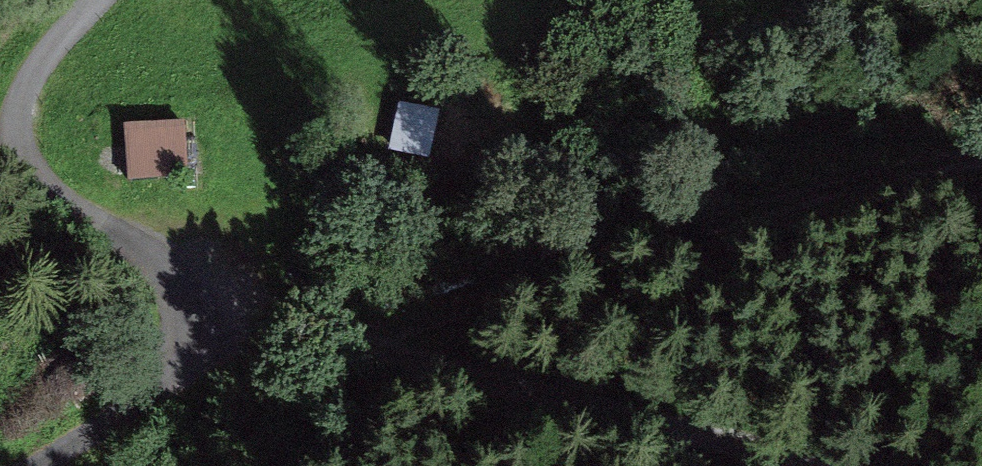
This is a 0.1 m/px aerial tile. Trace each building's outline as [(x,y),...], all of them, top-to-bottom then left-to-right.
[(190,114),(131,117),(133,172),(192,170),(190,114)]
